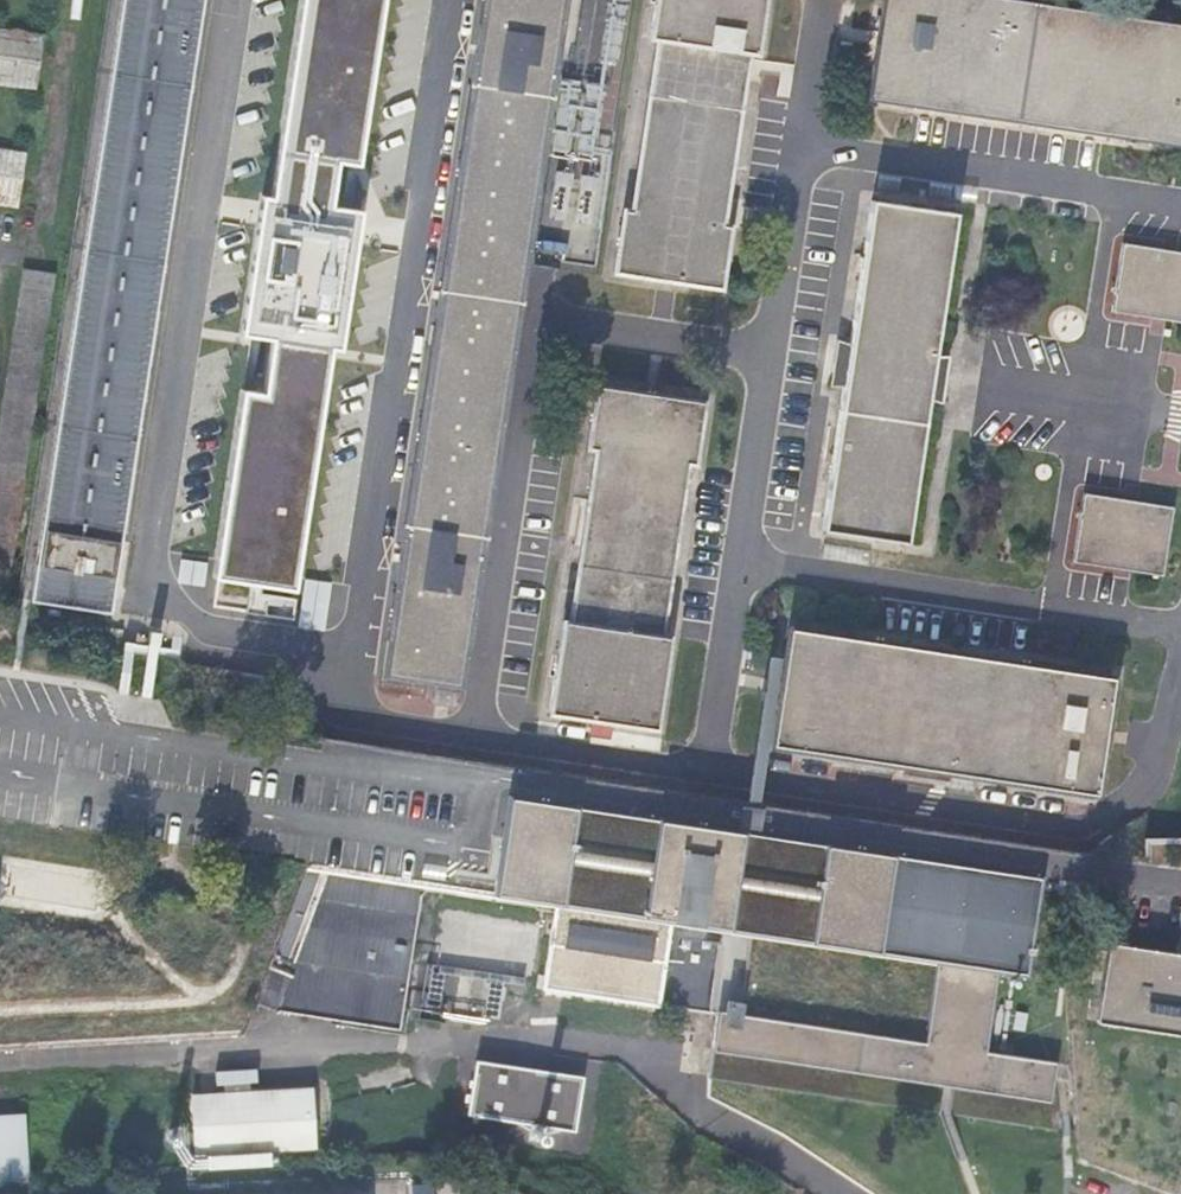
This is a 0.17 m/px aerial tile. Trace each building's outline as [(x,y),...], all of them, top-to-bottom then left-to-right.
[(24,593),(108,606),(200,0),(111,0),(24,593)] [(194,550),(228,556),(215,643),(302,658),(348,333),(311,327),(324,241),(361,246),(398,0),(278,0),(194,550)] [(382,674),(458,686),(562,0),(482,0),(382,674)] [(649,38),(655,39),(630,212),(623,211),(615,272),(719,288),(729,226),(721,225),(746,53),(755,53),(762,0),(655,0),(649,38)] [(1016,0),(883,0),(869,97),(1180,144),(1180,23),(1016,0)] [(0,30),(0,89),(33,94),(41,36),(0,30)] [(0,150),(0,209),(15,211),(24,154),(0,150)] [(956,212),(872,199),(822,529),(905,541),(956,212)] [(1123,242),(1111,311),(1180,321),(1180,251),(1123,242)] [(20,269),(0,399),(0,575),(7,576),(53,274),(20,269)] [(703,403),(598,388),(589,448),(595,449),(569,623),(562,622),(550,711),(655,726),(668,636),(662,635),(686,462),(693,463),(703,403)] [(1175,505),(1084,491),(1074,559),(1163,574),(1175,505)] [(178,633),(126,625),(122,652),(174,659),(178,633)] [(1114,674),(789,625),(771,744),(1096,793),(1114,674)] [(491,891),(490,897),(495,898),(555,907),(542,988),(654,1005),(666,925),(878,956),(1024,979),(1040,874),(891,852),(507,793),(491,891)] [(306,868),(254,1002),(276,1011),(399,1029),(422,886),(306,868)] [(1107,939),(1094,1019),(1180,1032),(1180,950),(1107,939)] [(453,961),(448,984),(464,987),(459,1008),(499,1017),(509,973),(453,961)] [(995,975),(936,965),(924,1045),(718,1014),(713,1049),(951,1085),(1047,1099),(1053,1064),(983,1054),(995,975)] [(310,1090),(190,1096),(194,1156),(205,1155),(205,1165),(206,1169),(269,1164),(269,1162),(268,1150),(312,1147),(310,1090)] [(0,1116),(0,1184),(27,1183),(27,1182),(27,1176),(22,1115),(0,1116)] [(435,1179),(414,1179),(415,1193),(435,1193),(435,1179)]
